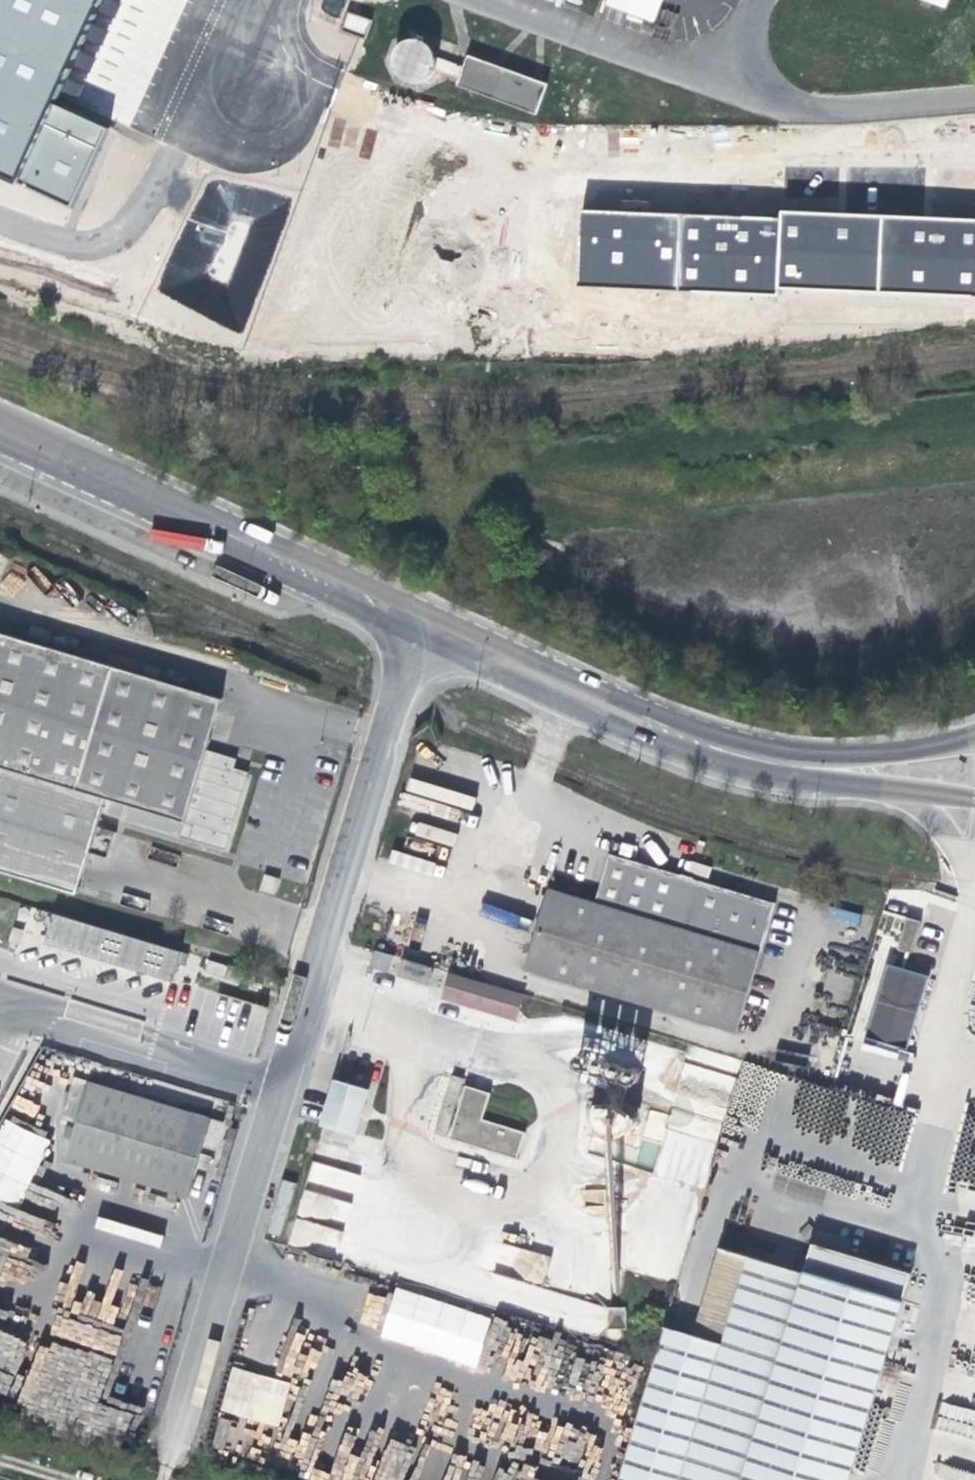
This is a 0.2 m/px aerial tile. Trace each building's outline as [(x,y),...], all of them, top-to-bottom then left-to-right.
[(13,181),(96,0),(0,0),(0,176),(13,181)] [(664,0),(606,0),(604,6),(656,23),(664,0)] [(364,32),(336,22),(329,45),(356,55),(364,32)] [(434,71),(422,34),(389,45),(401,82),(434,71)] [(538,90),(459,62),(448,94),(527,121),(538,90)] [(782,211),(782,217),(581,209),(578,287),(780,295),(780,288),(974,296),(974,219),(782,211)] [(470,314),(468,323),(488,329),(489,320),(470,314)] [(2,569),(11,547),(0,542),(0,568),(2,569)] [(72,895),(85,854),(104,860),(112,835),(93,829),(98,814),(221,852),(243,780),(229,776),(230,770),(233,761),(203,752),(218,702),(0,635),(0,873),(72,895)] [(245,775),(230,770),(229,776),(243,780),(245,775)] [(778,910),(716,892),(713,898),(680,889),(683,882),(684,878),(671,875),(670,879),(596,857),(582,904),(535,890),(511,970),(738,1037),(761,956),(765,957),(778,910)] [(716,892),(683,882),(680,889),(713,898),(716,892)] [(183,954),(53,913),(43,943),(173,984),(183,954)] [(891,946),(910,951),(918,922),(899,917),(891,946)] [(928,973),(893,964),(873,1033),(908,1043),(921,999),(928,973)] [(447,1002),(519,1022),(526,998),(454,977),(447,1002)] [(260,992),(257,1004),(269,1006),(272,996),(260,992)] [(622,1122),(626,1107),(634,1082),(644,1085),(648,1073),(586,1054),(582,1067),(619,1078),(607,1117),(593,1113),(592,1118),(592,1125),(595,1131),(598,1136),(602,1140),(609,1143),(616,1143),(623,1141),(627,1137),(630,1132),(632,1125),(622,1122)] [(89,1084),(67,1163),(189,1200),(212,1121),(89,1084)] [(324,1130),(357,1140),(371,1094),(338,1084),(324,1130)] [(463,1085),(448,1138),(517,1159),(525,1133),(476,1119),(485,1092),(463,1085)] [(622,1122),(632,1125),(636,1110),(626,1107),(622,1122)] [(0,1128),(0,1199),(18,1208),(50,1139),(5,1118),(0,1128)] [(820,1232),(816,1248),(840,1255),(844,1239),(820,1232)] [(687,1479),(857,1479),(915,1276),(840,1255),(816,1248),(813,1261),(804,1259),(799,1273),(752,1259),(725,1348),(687,1479)] [(701,1341),(725,1348),(752,1259),(726,1252),(701,1341)] [(394,1288),(379,1338),(475,1367),(491,1317),(394,1288)] [(25,1338),(0,1333),(0,1364),(19,1368),(25,1338)] [(123,1447),(134,1414),(97,1402),(95,1386),(97,1379),(110,1377),(83,1368),(80,1369),(72,1393),(68,1363),(59,1360),(57,1346),(36,1349),(18,1406),(30,1410),(32,1423),(56,1420),(57,1421),(76,1418),(79,1410),(91,1414),(95,1438),(123,1447)] [(219,1411),(277,1427),(290,1383),(232,1366),(219,1411)] [(3,1400),(12,1374),(0,1370),(0,1398),(3,1400)]
